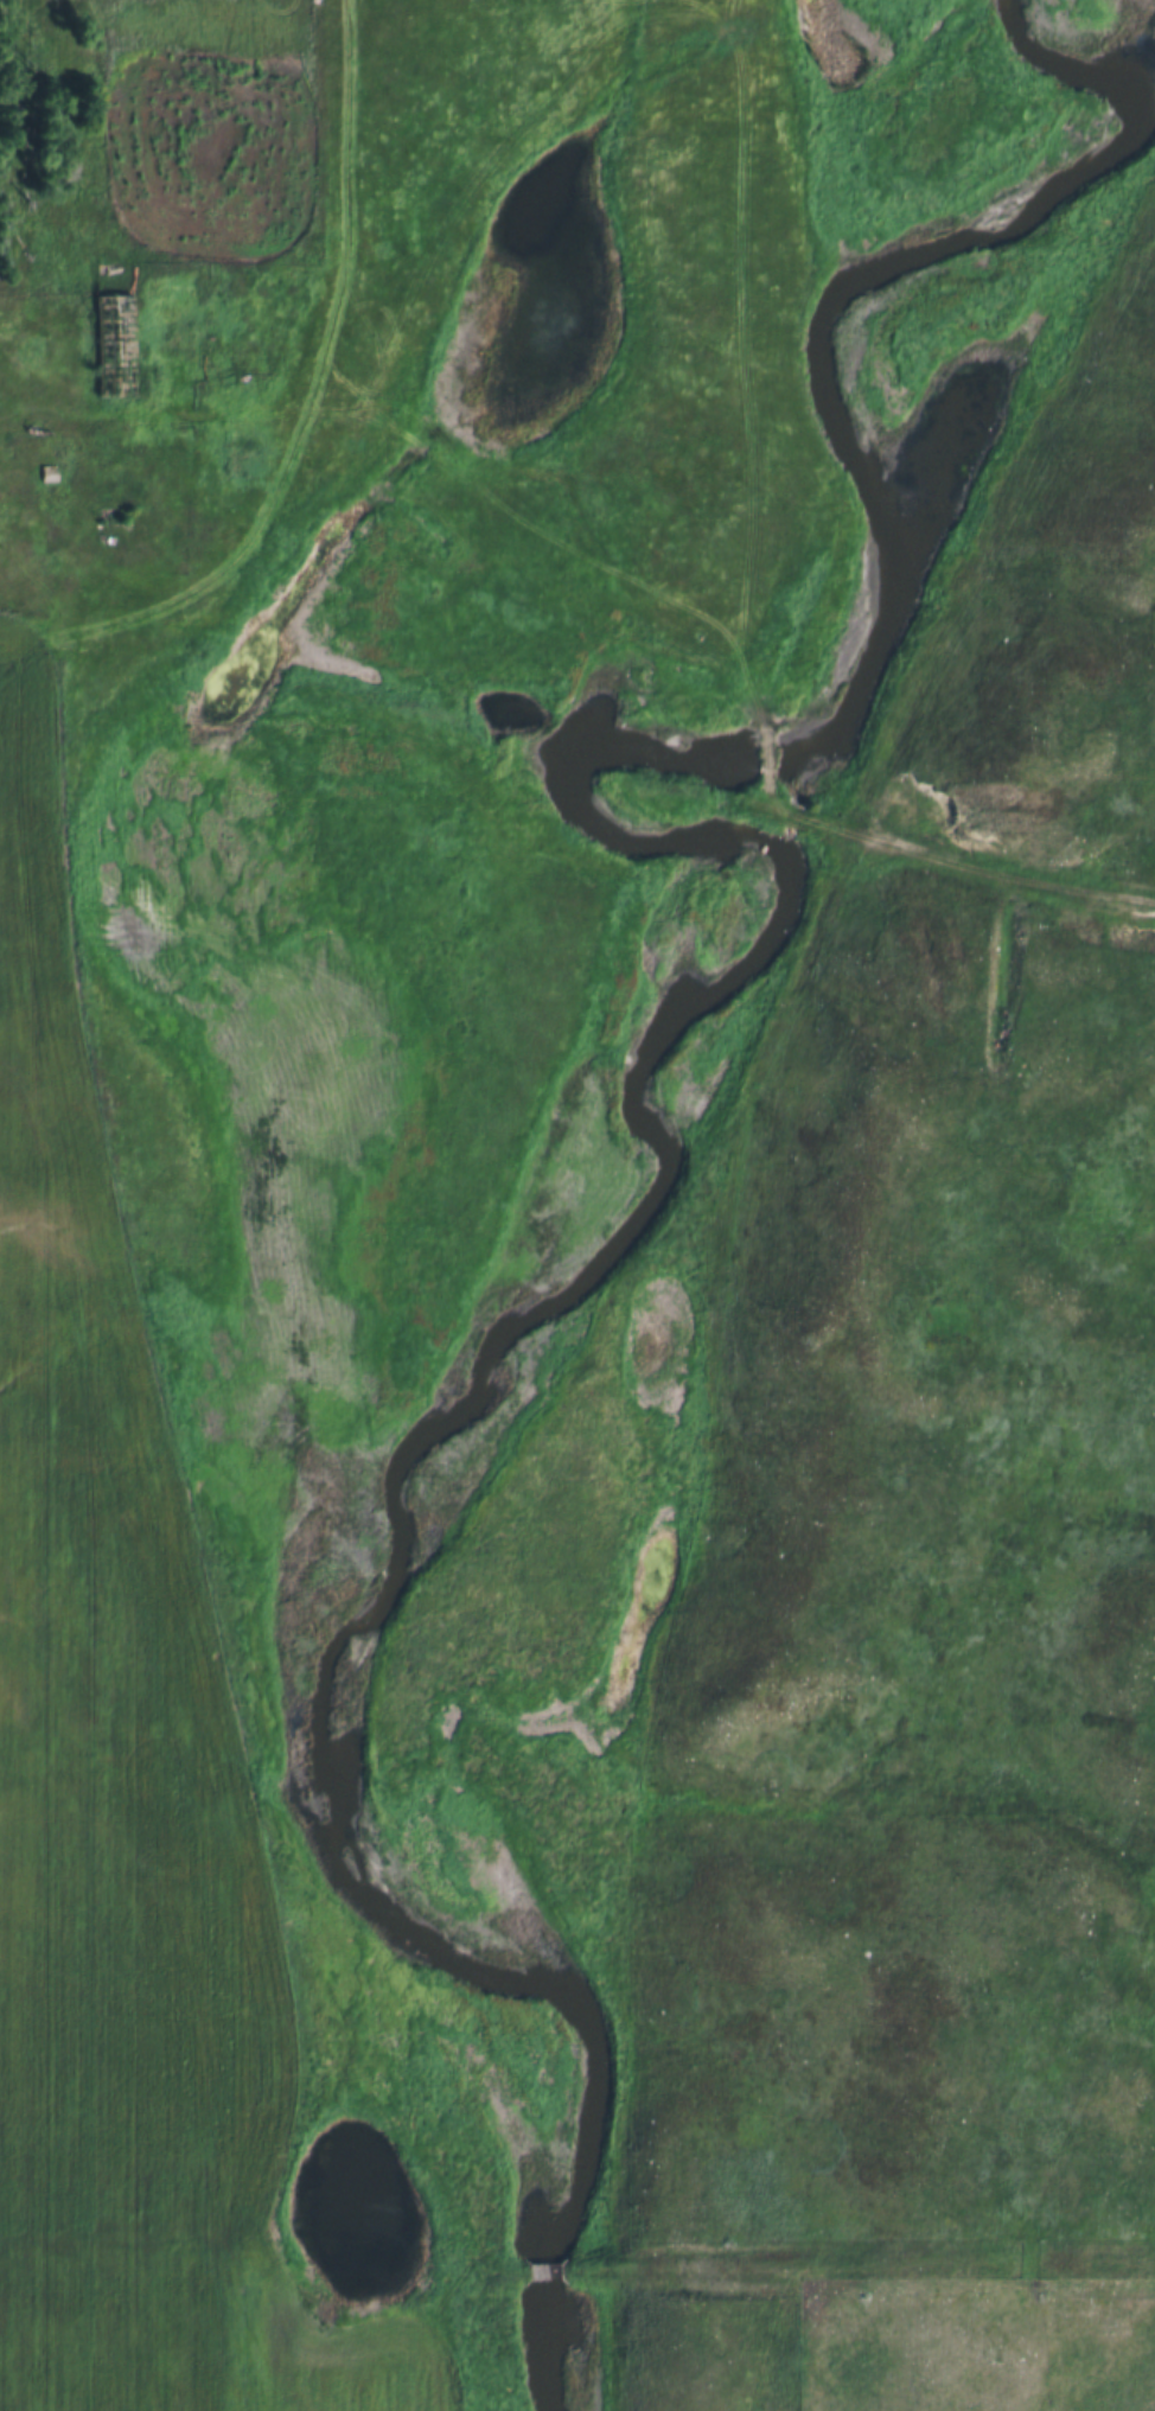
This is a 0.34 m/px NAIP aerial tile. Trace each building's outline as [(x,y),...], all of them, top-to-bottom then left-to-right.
[(98,394),(136,394),(134,294),(97,295),(98,394)] [(41,482),(56,482),(56,467),(41,467),(41,482)]
